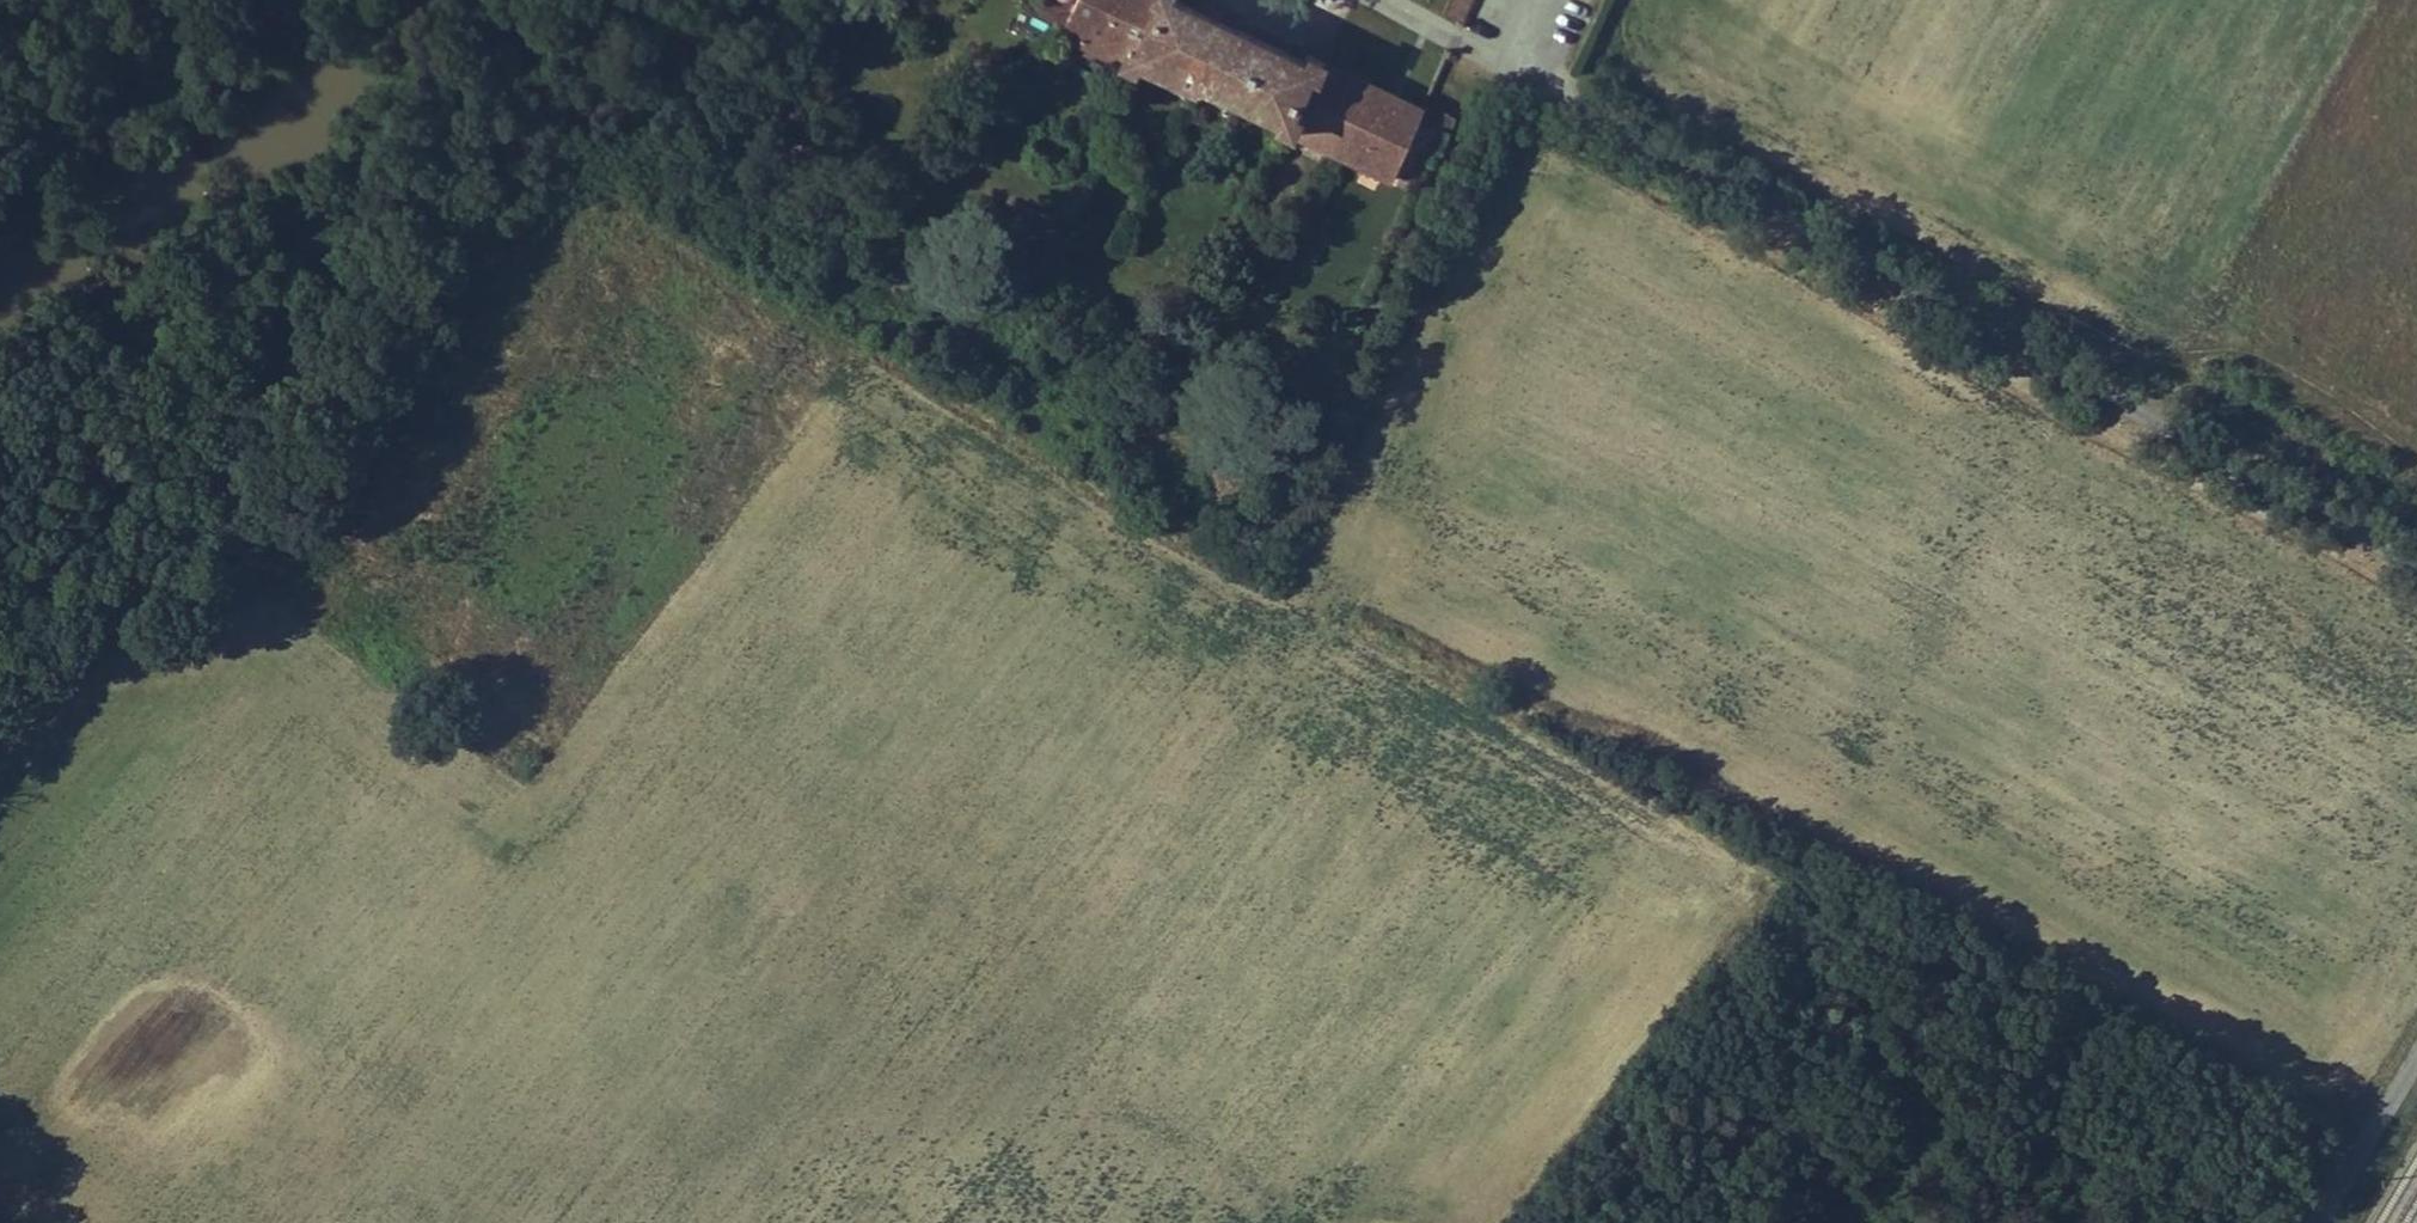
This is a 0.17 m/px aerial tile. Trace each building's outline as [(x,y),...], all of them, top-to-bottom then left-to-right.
[(1057,32),(1071,0),(1034,0),(1026,18),(1057,32)] [(1061,34),(1140,70),(1144,62),(1192,86),(1196,79),(1278,118),(1275,126),(1391,180),(1423,108),(1308,53),(1304,62),(1174,0),(1077,0),(1061,34)] [(1445,13),(1462,21),(1471,0),(1451,0),(1445,13)] [(1293,406),(1284,400),(1277,411),(1286,416),(1293,406)]
